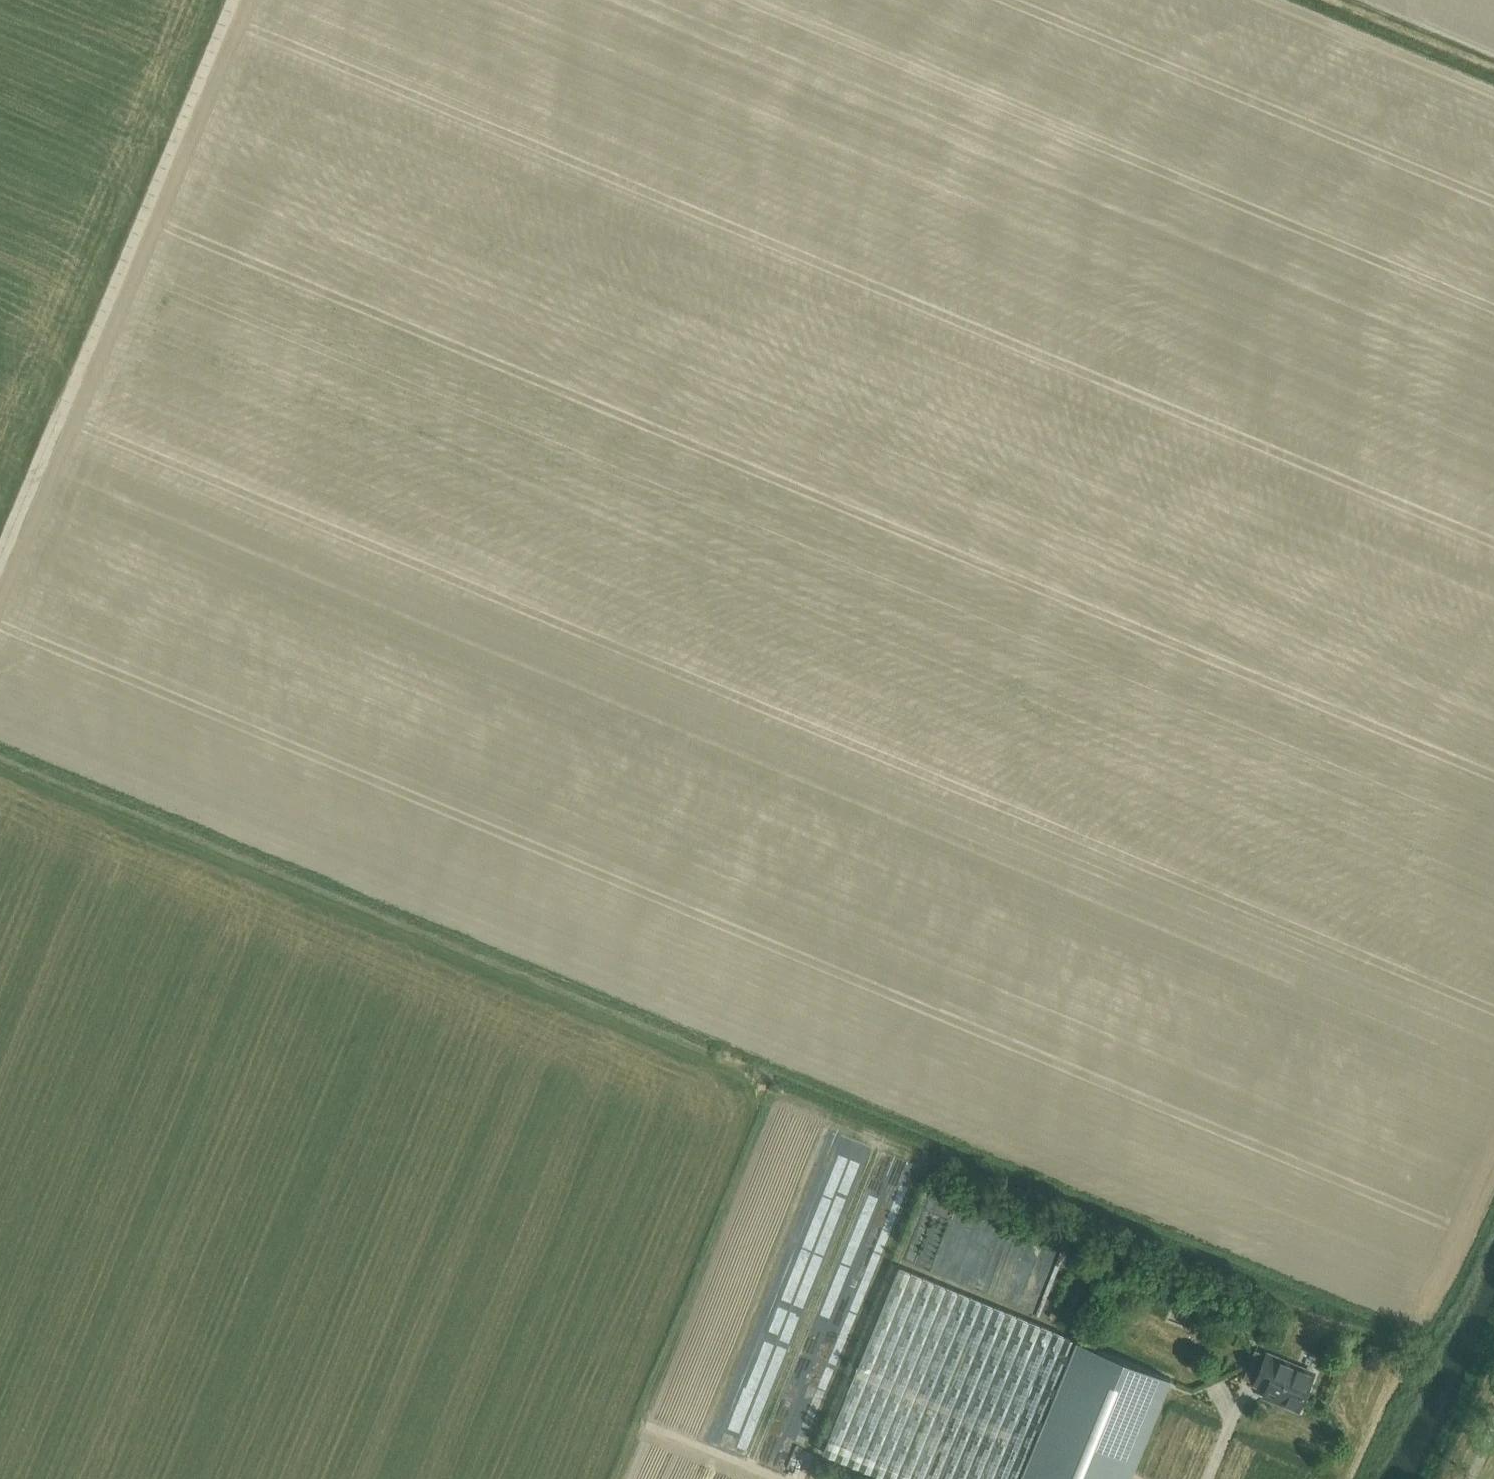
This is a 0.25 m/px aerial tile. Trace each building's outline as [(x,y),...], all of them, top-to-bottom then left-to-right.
[(1077,1341),(898,1268),(823,1452),(888,1478),(1020,1478),(1077,1341)] [(1020,1478),(1129,1478),(1170,1379),(1077,1340),(1077,1341),(1020,1478)] [(1279,1399),(1278,1401),(1299,1410),(1314,1374),(1266,1354),(1254,1383),(1272,1391),(1270,1395),(1279,1399)]
